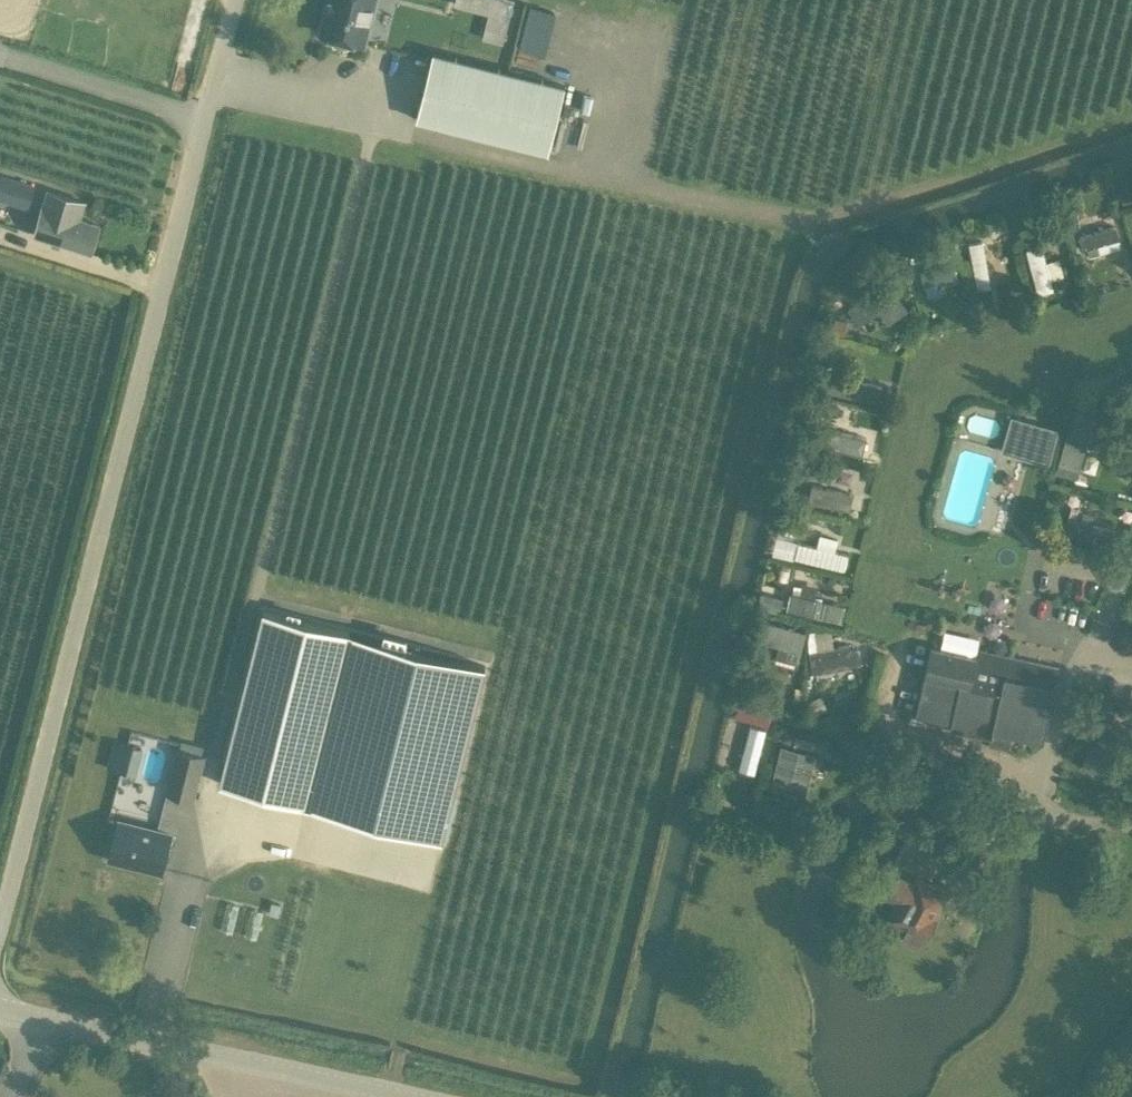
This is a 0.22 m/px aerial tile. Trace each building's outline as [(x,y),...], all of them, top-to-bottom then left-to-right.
[(332,35),(332,38),(334,42),(346,45),(350,43),(350,40),(363,43),(373,0),(328,0),(320,32),(332,35)] [(482,37),(502,42),(513,0),(491,0),(482,37)] [(565,84),(433,51),(416,118),(548,151),(565,84)] [(15,202),(28,206),(35,184),(1,173),(0,177),(0,188),(18,193),(15,202)] [(100,223),(82,217),(87,200),(49,188),(44,206),(36,233),(91,250),(100,223)] [(1006,280),(996,236),(969,242),(979,286),(1006,280)] [(945,257),(955,250),(945,237),(936,245),(945,257)] [(1060,253),(1048,255),(1045,241),(1028,245),(1037,291),(1067,286),(1060,253)] [(886,321),(906,308),(885,279),(847,307),(858,323),(878,309),(886,321)] [(862,380),(858,394),(881,401),(885,386),(862,380)] [(1074,409),(1055,472),(1077,478),(1090,430),(1103,434),(1110,409),(1088,403),(1074,409)] [(1015,417),(1009,441),(1026,446),(1034,422),(1015,417)] [(829,429),(827,445),(855,448),(857,432),(829,429)] [(810,497),(849,507),(853,489),(815,479),(810,497)] [(810,514),(797,510),(795,521),(808,524),(810,514)] [(848,565),(851,548),(798,541),(796,558),(848,565)] [(792,589),(788,607),(843,620),(848,603),(792,589)] [(763,593),(762,608),(782,609),(783,594),(763,593)] [(262,609),(219,781),(307,802),(350,631),(262,609)] [(804,636),(767,627),(763,640),(778,644),(775,657),(796,663),(804,636)] [(861,643),(836,647),(832,627),(817,630),(821,649),(810,651),(816,683),(866,673),(861,643)] [(1009,746),(1012,733),(1041,739),(1056,683),(1055,683),(1059,667),(975,648),(973,656),(931,645),(928,658),(916,714),(950,722),(949,726),(989,735),(988,742),(1009,746)] [(752,722),(741,768),(756,771),(768,726),(752,722)] [(1101,728),(1083,764),(1105,775),(1124,739),(1101,728)] [(814,752),(815,751),(819,751),(818,755),(832,757),(836,740),(822,738),(821,742),(796,736),(796,732),(784,729),(782,740),(788,742),(793,740),(792,747),(780,743),(770,784),(804,792),(814,752)] [(114,737),(109,766),(142,772),(148,744),(114,737)] [(193,799),(205,754),(177,746),(164,792),(193,799)] [(118,819),(111,849),(108,859),(162,872),(168,849),(172,832),(118,819)] [(902,934),(902,939),(913,944),(918,943),(922,933),(924,934),(935,912),(933,911),(948,887),(931,879),(935,870),(946,849),(908,829),(900,848),(893,861),(903,866),(906,861),(923,870),(922,874),(916,871),(913,878),(898,871),(885,865),(876,885),(889,891),(888,893),(894,896),(886,915),(907,926),(902,934)]
